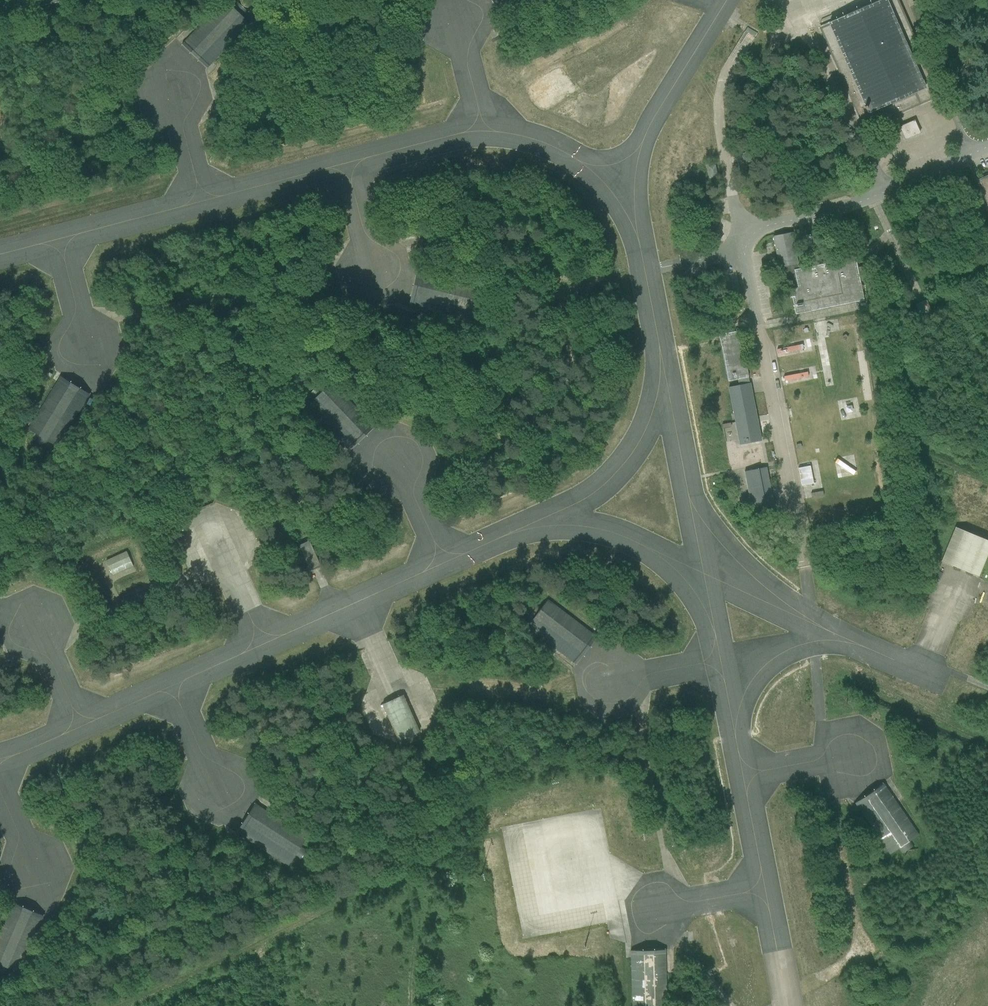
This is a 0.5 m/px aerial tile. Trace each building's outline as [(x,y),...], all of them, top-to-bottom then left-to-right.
[(207,68),(250,24),(243,17),(248,12),(237,1),(232,6),(225,0),(224,0),(182,44),(207,68)] [(838,69),(864,128),(940,96),(897,0),(881,0),(829,23),(829,24),(820,28),(838,69)] [(913,3),(915,9),(924,5),(921,0),(913,3)] [(900,127),(906,139),(920,133),(915,121),(900,127)] [(736,154),(737,162),(738,165),(739,165),(740,164),(752,162),(750,152),(738,154),(737,153),(736,154)] [(708,167),(710,177),(717,175),(715,166),(708,167)] [(987,207),(987,175),(977,180),(987,207)] [(798,268),(795,250),(791,233),(773,236),(776,251),(776,252),(777,257),(777,258),(779,265),(779,266),(779,267),(782,278),(788,276),(789,281),(789,284),(790,289),(797,287),(793,269),(798,268)] [(790,289),(793,305),(795,315),(864,301),(863,296),(860,281),(864,280),(868,280),(865,266),(861,267),(858,267),(856,259),(856,257),(798,268),(793,269),(797,287),(790,289)] [(408,307),(416,309),(468,322),(471,312),(477,314),(481,299),(474,298),(477,288),(417,273),(408,307)] [(921,302),(915,305),(921,318),(932,313),(926,300),(921,302)] [(191,310),(187,311),(184,312),(186,319),(193,317),(191,310)] [(748,378),(748,377),(739,330),(733,331),(719,334),(728,381),(738,379),(748,378)] [(800,343),(778,347),(778,352),(801,348),(800,343)] [(807,371),(785,375),(785,380),(808,375),(807,371)] [(90,394),(60,376),(27,429),(36,434),(32,440),(45,448),(49,442),(57,447),(90,394)] [(739,386),(729,387),(729,391),(734,414),(740,445),(758,441),(761,441),(756,417),(752,394),(750,384),(750,383),(749,383),(748,378),(738,379),(738,382),(739,386)] [(306,406),(333,434),(349,451),(374,427),(332,382),(325,389),(320,384),(309,394),(314,399),(306,406)] [(801,484),(813,482),(810,464),(798,466),(801,484)] [(744,471),(752,511),(774,507),(766,467),(744,471)] [(978,576),(987,553),(987,541),(955,527),(941,561),(978,576)] [(310,572),(320,567),(322,566),(321,565),(320,565),(309,541),(299,545),(310,569),(309,571),(310,572)] [(133,566),(127,552),(106,560),(113,575),(133,566)] [(526,627),(557,650),(576,665),(597,637),(591,632),(548,599),(542,607),(536,603),(527,615),(533,619),(526,627)] [(382,704),(399,741),(420,732),(403,695),(382,704)] [(651,740),(652,745),(652,747),(659,746),(658,739),(651,740)] [(855,803),(859,810),(889,854),(898,849),(902,854),(914,846),(910,840),(918,835),(897,803),(884,783),(855,803)] [(276,817),(255,803),(236,833),(243,837),(288,867),(288,866),(293,858),(299,862),(307,849),(302,846),(307,837),(276,817)] [(8,909),(0,928),(0,972),(7,975),(10,969),(19,973),(44,916),(12,902),(8,909)] [(630,951),(632,1005),(667,1005),(666,949),(630,951)]
